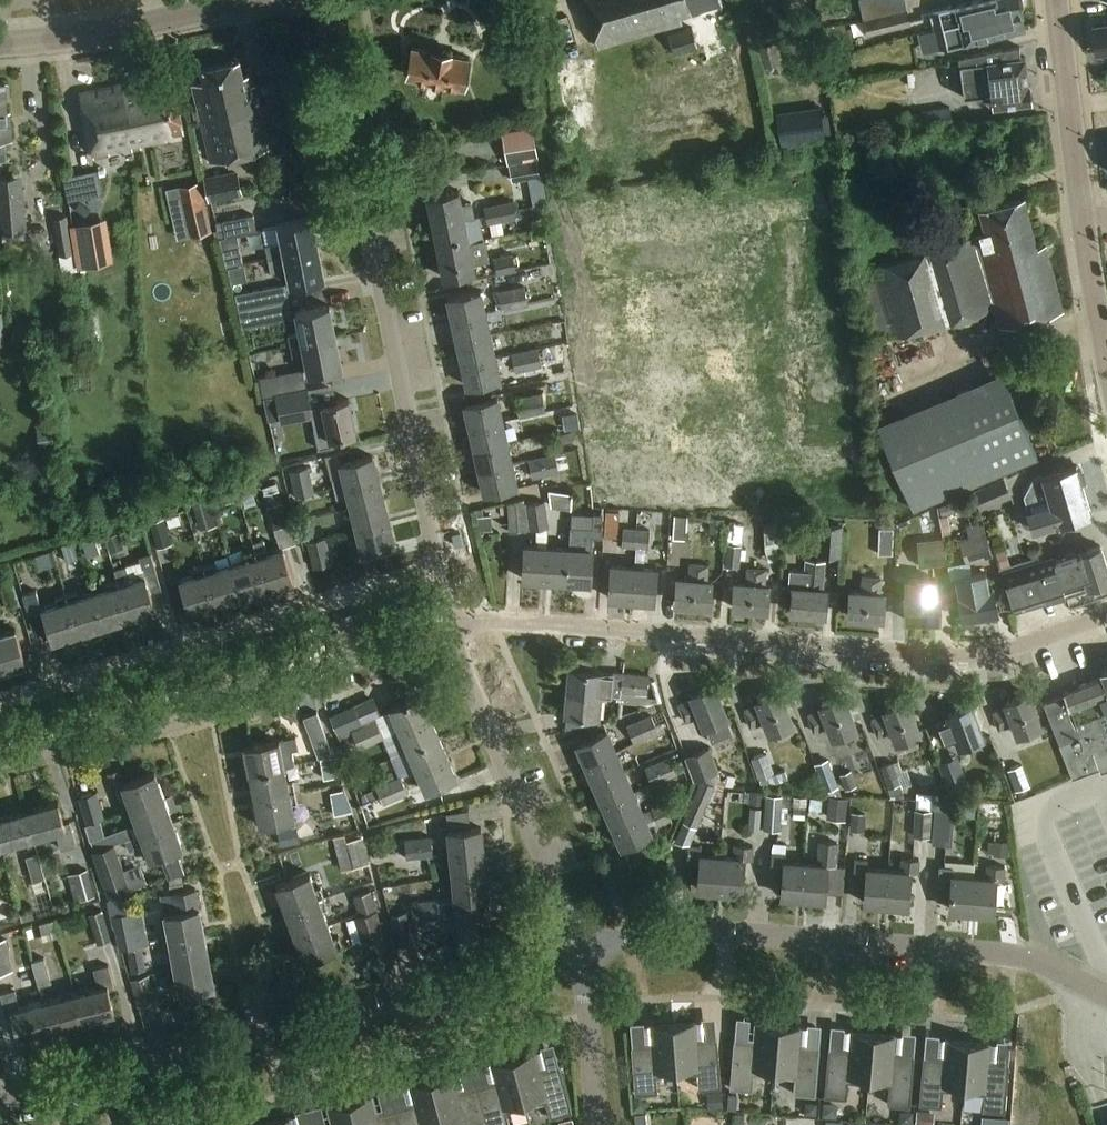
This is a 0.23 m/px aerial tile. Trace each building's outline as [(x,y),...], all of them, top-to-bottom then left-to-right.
[(722,0),(585,0),(599,47),(682,22),(680,16),(700,11),(699,9),(722,2),(722,0)] [(761,11),(785,0),(756,0),(761,11)] [(934,30),(952,25),(959,23),(958,19),(974,15),(975,20),(1019,10),(1020,12),(1023,6),(1021,0),(982,0),(930,13),(934,30)] [(868,36),(911,26),(907,8),(864,18),(868,36)] [(1024,29),(1020,12),(1019,10),(975,20),(974,15),(958,19),(959,23),(952,25),(934,30),(939,50),(958,46),(957,45),(1024,29)] [(1093,41),(1094,49),(1097,51),(1097,53),(1106,52),(1106,23),(1093,25),(1095,37),(1093,41)] [(669,33),(674,56),(699,49),(692,26),(669,33)] [(775,41),(759,45),(764,67),(780,63),(775,41)] [(452,51),(432,47),(431,51),(412,47),(406,75),(425,78),(424,82),(444,86),(445,82),(463,85),(469,59),(451,55),(452,51)] [(1001,50),(958,55),(959,65),(963,98),(991,94),(993,107),(1030,102),(1029,98),(1031,94),(1031,89),(1028,87),(1024,57),(1020,58),(1019,48),(1001,50)] [(192,86),(200,121),(260,106),(255,85),(251,85),(248,75),(242,76),(238,61),(200,71),(203,83),(192,86)] [(293,76),(278,80),(282,97),(297,93),(293,76)] [(161,78),(123,86),(131,128),(136,127),(139,146),(151,143),(168,140),(167,135),(183,132),(173,84),(162,86),(161,78)] [(0,85),(0,161),(4,161),(3,141),(11,140),(9,112),(6,112),(5,101),(9,100),(8,86),(4,87),(4,85),(0,85)] [(123,86),(81,94),(94,158),(110,155),(109,151),(132,146),(133,150),(140,148),(139,146),(136,127),(131,128),(123,86)] [(260,106),(200,121),(210,163),(270,149),(260,106)] [(808,116),(777,121),(782,150),(826,143),(820,106),(807,108),(808,116)] [(950,107),(922,111),(924,128),(953,124),(950,107)] [(502,131),(509,164),(540,158),(534,126),(502,131)] [(512,180),(539,176),(536,160),(509,165),(512,180)] [(237,172),(204,179),(208,202),(242,195),(237,172)] [(68,201),(80,198),(75,174),(63,177),(68,201)] [(27,230),(21,175),(0,177),(0,232),(27,230)] [(201,181),(180,186),(191,236),(212,231),(201,181)] [(427,197),(433,227),(472,219),(472,217),(469,204),(461,205),(458,191),(427,197)] [(973,238),(916,254),(856,271),(876,342),(994,309),(999,328),(1062,310),(1044,246),(1038,248),(1023,197),(978,210),(985,233),(972,236),(973,238)] [(485,207),(486,215),(487,216),(515,209),(513,201),(485,207)] [(531,220),(544,218),(541,205),(541,204),(528,206),(531,220)] [(515,209),(487,216),(488,223),(516,217),(515,209)] [(67,215),(53,217),(59,254),(74,253),(67,215)] [(223,221),(226,238),(257,232),(254,215),(223,221)] [(433,227),(438,249),(483,239),(484,239),(480,216),(472,217),(472,219),(433,227)] [(266,245),(268,258),(318,248),(311,217),(277,224),(280,242),(266,245)] [(86,221),(90,250),(100,248),(97,219),(86,221)] [(78,264),(91,262),(85,225),(72,227),(78,264)] [(487,249),(508,244),(505,233),(484,238),(487,249)] [(483,239),(438,249),(444,278),(475,271),(473,262),(487,260),(483,239)] [(318,248),(268,258),(271,272),(286,269),(290,287),(324,280),(318,248)] [(514,252),(494,256),(498,274),(518,270),(514,252)] [(239,310),(247,309),(257,307),(256,305),(289,299),(286,284),(235,294),(239,310)] [(503,310),(529,305),(524,287),(499,292),(503,310)] [(448,298),(453,320),(485,313),(480,291),(448,298)] [(293,319),(289,299),(256,305),(257,307),(247,309),(250,327),(260,325),(293,319)] [(299,333),(289,335),(291,345),(335,336),(329,305),(295,313),(299,333)] [(453,320),(458,342),(490,335),(485,313),(453,320)] [(14,327),(12,345),(25,346),(27,328),(14,327)] [(458,342),(462,364),(495,357),(490,335),(458,342)] [(335,336),(291,345),(293,356),(303,354),(308,375),(342,368),(335,336)] [(516,372),(542,367),(538,348),(512,354),(516,372)] [(495,357),(462,364),(467,386),(499,379),(495,357)] [(264,398),(264,397),(307,389),(303,369),(260,378),(264,398)] [(876,424),(913,511),(1039,458),(1002,371),(876,424)] [(307,389),(264,397),(269,420),(280,418),(281,423),(311,416),(318,448),(330,446),(329,439),(355,434),(348,399),(322,405),(312,407),(310,395),(309,396),(307,389)] [(520,418),(546,412),(541,393),(516,399),(520,418)] [(465,405),(470,427),(501,420),(496,398),(465,405)] [(566,415),(568,430),(581,428),(578,413),(566,415)] [(506,442),(501,420),(470,427),(475,449),(506,442)] [(37,424),(41,453),(54,451),(51,423),(37,424)] [(558,434),(559,443),(573,441),(571,432),(558,434)] [(475,449),(480,471),(511,464),(506,442),(475,449)] [(533,478),(559,472),(555,454),(529,460),(533,478)] [(335,489),(346,486),(378,478),(373,456),(341,465),(344,477),(332,479),(335,489)] [(511,464),(480,471),(485,493),(516,486),(511,464)] [(1025,494),(1029,510),(1035,530),(1091,514),(1077,465),(1043,474),(1044,477),(1032,480),(1025,494)] [(315,493),(309,467),(290,472),(296,498),(315,493)] [(337,499),(349,496),(352,508),(384,500),(378,478),(346,486),(335,489),(337,498),(337,499)] [(973,492),(980,511),(1013,497),(1005,479),(973,492)] [(277,483),(263,486),(266,494),(279,490),(277,483)] [(289,525),(279,490),(266,494),(264,494),(274,529),(289,525)] [(222,491),(210,495),(210,496),(212,502),(215,509),(226,505),(224,498),(222,492),(222,491)] [(571,511),(573,495),(549,491),(552,508),(571,511)] [(352,508),(357,530),(390,522),(384,500),(352,508)] [(507,503),(507,510),(509,533),(531,530),(528,504),(527,504),(525,504),(524,500),(507,503)] [(545,502),(528,504),(531,530),(549,528),(545,502)] [(939,506),(942,533),(951,532),(948,514),(957,512),(954,502),(939,506)] [(200,526),(214,522),(209,504),(194,508),(200,526)] [(618,537),(620,512),(607,511),(605,537),(618,537)] [(570,548),(568,581),(591,582),(595,537),(604,537),(605,515),(574,512),(571,548),(570,548)] [(169,528),(183,524),(180,514),(166,518),(169,528)] [(686,539),(688,516),(675,515),(673,538),(686,539)] [(729,523),(727,544),(725,566),(740,568),(742,546),(744,524),(735,524),(736,516),(726,515),(725,523),(729,523)] [(710,517),(710,528),(724,528),(724,518),(710,517)] [(158,550),(173,545),(165,519),(150,523),(158,550)] [(970,536),(959,539),(967,564),(993,556),(985,531),(982,521),(967,526),(970,536)] [(390,522),(357,530),(363,552),(395,543),(390,522)] [(822,523),(819,554),(843,556),(846,525),(822,523)] [(764,525),(764,543),(779,542),(778,524),(764,525)] [(622,547),(636,548),(637,529),(624,528),(622,547)] [(637,529),(636,548),(648,549),(650,529),(637,528),(637,529)] [(109,548),(123,544),(120,532),(105,537),(109,548)] [(100,552),(95,536),(82,540),(87,556),(100,552)] [(314,568),(333,563),(327,538),(308,542),(314,568)] [(253,543),(256,550),(268,590),(294,582),(283,548),(268,552),(264,539),(253,543)] [(928,540),(918,542),(921,567),(947,564),(944,539),(941,539),(928,540)] [(73,541),(62,544),(67,561),(78,558),(73,541)] [(879,541),(879,554),(893,554),(894,541),(879,541)] [(547,579),(549,546),(527,545),(525,578),(547,579)] [(547,579),(568,581),(570,548),(549,546),(547,579)] [(1102,546),(1055,561),(1054,557),(1002,574),(1014,612),(1106,582),(1106,561),(1102,546)] [(242,598),(268,590),(256,550),(244,554),(245,559),(231,564),(242,598)] [(996,554),(999,566),(1010,563),(1006,551),(996,554)] [(125,566),(114,569),(117,579),(129,619),(155,611),(150,594),(162,590),(151,554),(139,557),(145,577),(130,581),(125,566)] [(807,559),(807,570),(789,569),(788,587),(793,587),(792,611),(826,613),(828,589),(825,589),(826,574),(827,561),(807,559)] [(215,563),(203,566),(215,606),(242,598),(231,564),(216,568),(215,563)] [(710,566),(691,564),(690,579),(677,578),(676,603),(711,605),(713,581),(709,581),(710,566)] [(215,606),(203,566),(192,570),(194,575),(179,580),(189,614),(215,606)] [(609,598),(632,599),(634,568),(611,566),(609,598)] [(634,568),(632,599),(655,601),(657,569),(634,568)] [(734,607),(751,608),(754,569),(748,569),(747,584),(736,583),(734,607)] [(754,569),(751,608),(769,609),(770,586),(766,585),(767,570),(754,569)] [(956,579),(959,594),(964,618),(998,611),(993,587),(989,588),(986,573),(956,579)] [(883,578),(864,577),(863,592),(851,591),(849,615),(884,617),(886,593),(882,593),(883,578)] [(107,588),(92,593),(103,627),(129,619),(117,579),(105,583),(107,588)] [(905,579),(905,595),(905,619),(941,619),(941,595),(936,595),(936,579),(905,579)] [(35,590),(22,594),(35,636),(48,632),(51,643),(77,635),(65,595),(54,599),(56,604),(41,609),(35,590)] [(77,592),(65,595),(77,635),(103,627),(92,593),(78,597),(77,592)] [(0,672),(26,664),(16,630),(1,635),(0,633),(0,672)] [(571,668),(569,690),(602,693),(613,694),(618,695),(619,690),(623,691),(635,692),(637,674),(623,672),(593,670),(594,658),(572,656),(571,668)] [(1045,703),(1060,745),(1071,778),(1098,768),(1100,772),(1106,769),(1106,663),(1099,666),(1103,676),(1063,691),(1065,695),(1045,703)] [(637,674),(635,692),(648,693),(650,675),(637,674)] [(701,717),(705,727),(711,743),(734,733),(714,686),(692,695),(693,699),(679,705),(686,723),(701,717)] [(569,690),(567,713),(600,716),(602,693),(569,690)] [(792,724),(779,692),(758,700),(760,704),(744,710),(752,728),(766,722),(770,733),(792,724)] [(1041,727),(1029,694),(1006,702),(1008,706),(993,712),(999,730),(1014,725),(1018,735),(1041,727)] [(856,728),(843,695),(821,704),(823,709),(808,715),(815,732),(829,726),(833,737),(856,728)] [(391,710),(375,716),(377,720),(384,736),(399,729),(429,717),(420,696),(391,709),(391,710)] [(920,734),(908,701),(885,709),(887,714),(872,719),(879,737),(893,731),(897,742),(920,734)] [(362,722),(354,704),(330,715),(341,739),(351,734),(348,728),(362,722)] [(983,738),(970,706),(949,714),(951,718),(936,724),(942,741),(956,735),(961,746),(983,738)] [(635,743),(659,732),(651,715),(627,726),(635,743)] [(399,729),(408,750),(438,737),(429,717),(399,729)] [(359,749),(384,738),(384,736),(377,720),(352,731),(359,749)] [(309,733),(310,733),(318,758),(329,754),(332,753),(323,727),(309,733)] [(609,731),(578,745),(587,765),(618,752),(609,731)] [(297,736),(245,746),(250,773),(285,766),(295,764),(292,750),(299,748),(297,736)] [(447,758),(438,737),(408,750),(417,771),(447,758)] [(349,740),(339,744),(341,750),(351,746),(349,740)] [(694,780),(719,771),(710,748),(686,757),(694,780)] [(618,752),(587,765),(596,786),(626,773),(618,752)] [(751,758),(759,779),(762,788),(788,779),(785,770),(775,773),(768,753),(751,758)] [(330,756),(322,758),(324,779),(336,777),(332,756),(330,756)] [(953,756),(939,761),(947,782),(953,800),(956,799),(967,795),(965,790),(970,788),(965,775),(960,777),(953,756)] [(653,785),(677,775),(686,771),(681,761),(673,764),(670,757),(646,768),(653,785)] [(447,758),(417,771),(426,792),(456,779),(447,758)] [(829,758),(816,763),(825,784),(827,791),(839,786),(837,780),(833,769),(829,758)] [(880,768),(891,797),(903,792),(902,787),(912,784),(907,768),(902,770),(899,761),(880,768)] [(1017,791),(1030,786),(1021,765),(1009,770),(1017,791)] [(250,773),(255,800),(301,791),(301,790),(295,791),(293,780),(288,781),(285,766),(250,773)] [(120,769),(106,773),(111,787),(125,783),(120,769)] [(839,775),(845,790),(856,785),(851,771),(839,775)] [(126,796),(131,809),(164,797),(155,772),(117,786),(121,798),(126,796)] [(626,773),(596,786),(605,806),(635,793),(626,773)] [(384,806),(409,795),(401,776),(376,786),(384,806)] [(701,780),(684,821),(697,827),(715,785),(701,780)] [(953,800),(947,782),(935,786),(938,795),(940,798),(953,800)] [(335,816),(354,812),(345,790),(331,793),(335,816)] [(728,790),(728,799),(742,800),(742,791),(728,790)] [(761,804),(762,791),(750,790),(749,803),(761,804)] [(301,791),(255,800),(260,826),(295,820),(292,804),(298,803),(298,804),(304,803),(301,791)] [(635,793),(605,806),(614,827),(644,814),(635,793)] [(763,831),(780,832),(782,796),(765,795),(763,831)] [(87,825),(103,820),(96,797),(80,802),(87,825)] [(136,825),(92,841),(95,852),(115,845),(126,841),(135,837),(173,823),(164,797),(131,809),(136,825)] [(827,820),(846,822),(848,799),(829,797),(827,820)] [(672,820),(665,802),(652,808),(659,825),(672,820)] [(59,803),(26,812),(33,839),(56,832),(61,850),(76,846),(70,823),(65,825),(59,803)] [(977,817),(978,804),(965,803),(964,816),(977,817)] [(760,830),(762,808),(750,807),(749,829),(760,830)] [(913,835),(931,836),(932,810),(915,809),(913,835)] [(955,811),(935,809),(933,837),(932,844),(951,846),(955,811)] [(0,820),(0,842),(2,848),(33,839),(26,812),(0,820)] [(849,830),(865,831),(866,813),(850,812),(849,830)] [(644,814),(614,827),(623,847),(653,834),(644,814)] [(173,823),(135,837),(139,848),(144,846),(149,861),(183,849),(173,823)] [(449,831),(451,853),(483,850),(481,827),(449,831)] [(278,832),(280,846),(296,843),(294,829),(278,832)] [(362,836),(347,841),(345,834),(333,837),(337,853),(349,850),(354,867),(370,863),(362,836)] [(135,837),(126,841),(130,851),(139,848),(135,837)] [(407,859),(434,856),(432,837),(405,840),(407,859)] [(1007,855),(1008,841),(991,839),(990,853),(1007,855)] [(817,864),(806,863),(803,897),(825,899),(828,865),(836,866),(838,842),(819,840),(817,864)] [(95,852),(92,853),(108,899),(131,891),(115,845),(95,852)] [(699,889),(721,891),(723,855),(702,854),(703,846),(688,845),(687,862),(701,863),(699,889)] [(723,855),(721,891),(742,892),(744,859),(752,859),(753,846),(736,845),(735,856),(723,855)] [(451,853),(453,876),(486,873),(483,850),(451,853)] [(781,895),(803,897),(806,863),(784,861),(785,852),(771,851),(770,869),(783,870),(781,895)] [(33,882),(45,879),(38,854),(26,857),(33,882)] [(865,902),(887,904),(890,870),(869,868),(870,859),(856,858),(855,875),(868,876),(865,902)] [(890,870),(887,904),(908,906),(911,872),(919,873),(920,859),(902,858),(901,871),(890,870)] [(950,908),(972,910),(975,877),(953,875),(954,866),(941,865),(938,898),(950,899),(950,908)] [(975,877),(972,910),(994,912),(997,879),(1005,880),(1006,866),(988,865),(987,878),(975,877)] [(76,901),(95,896),(87,869),(68,875),(76,901)] [(453,876),(456,898),(488,895),(486,873),(453,876)] [(277,886),(286,911),(325,897),(321,886),(315,888),(310,874),(277,886)] [(169,879),(170,886),(184,884),(183,876),(169,879)] [(205,935),(200,908),(196,889),(171,894),(175,912),(165,914),(168,929),(162,930),(164,942),(164,943),(205,935)] [(359,914),(378,908),(372,891),(353,897),(359,914)] [(456,898),(412,903),(414,920),(440,917),(440,911),(457,909),(458,921),(490,917),(488,895),(456,898)] [(286,911),(295,937),(328,925),(323,910),(328,908),(325,897),(286,911)] [(116,915),(111,917),(121,950),(149,944),(142,908),(116,915)] [(10,920),(16,920),(20,915),(17,909),(10,909),(7,914),(10,920)] [(98,945),(112,941),(103,910),(89,914),(98,945)] [(377,911),(358,916),(365,940),(384,935),(377,911)] [(415,941),(414,935),(409,913),(393,917),(390,917),(398,946),(415,941)] [(328,925),(295,937),(304,962),(343,948),(339,937),(334,939),(328,925)] [(210,961),(205,935),(164,943),(167,954),(172,953),(175,968),(210,961)] [(0,941),(0,975),(13,972),(5,939),(0,941)] [(142,947),(128,950),(130,958),(132,972),(146,970),(142,947)] [(39,987),(51,983),(45,959),(33,962),(39,987)] [(210,961),(175,968),(178,983),(172,984),(174,996),(215,988),(210,961)] [(76,994),(83,1021),(115,1013),(109,990),(114,989),(108,967),(93,970),(98,989),(76,994)] [(149,975),(131,980),(138,1005),(156,1000),(149,975)] [(50,1029),(43,1003),(21,1009),(16,991),(1,995),(7,1017),(12,1016),(18,1038),(50,1029)] [(76,994),(43,1003),(50,1029),(83,1021),(76,994)] [(695,1022),(673,1024),(677,1073),(697,1072),(699,1089),(721,1087),(717,1038),(696,1040),(695,1022)] [(754,1073),(774,1075),(778,1025),(756,1023),(754,1042),(734,1040),(730,1088),(752,1090),(754,1073)] [(677,1073),(673,1024),(650,1026),(651,1044),(631,1046),(635,1094),(658,1092),(656,1075),(677,1073)] [(778,1025),(774,1075),(794,1076),(793,1093),(815,1095),(819,1047),(799,1045),(801,1027),(778,1025)] [(848,1081),(869,1083),(873,1033),(850,1031),(849,1049),(829,1048),(824,1096),(847,1098),(848,1081)] [(895,1035),(873,1033),(869,1083),(889,1084),(887,1104),(910,1106),(914,1055),(894,1053),(895,1035)] [(943,1089),(964,1091),(968,1041),(945,1039),(944,1057),(923,1056),(919,1104),(941,1106),(943,1089)] [(968,1041),(964,1091),(984,1092),(982,1109),(1005,1111),(1009,1063),(989,1061),(990,1043),(968,1041)] [(535,1053),(513,1059),(526,1107),(546,1101),(550,1118),(572,1112),(560,1065),(540,1071),(535,1053)] [(477,1088),(487,1124),(510,1124),(506,1112),(526,1107),(513,1059),(492,1065),(496,1083),(477,1088)] [(432,1081),(444,1124),(457,1124),(464,1123),(465,1124),(487,1124),(477,1088),(459,1093),(454,1075),(432,1081)] [(396,1109),(400,1124),(444,1124),(432,1081),(410,1086),(415,1104),(396,1109)] [(707,1093),(708,1109),(723,1108),(722,1092),(707,1093)] [(728,1093),(727,1109),(736,1109),(737,1094),(728,1093)] [(350,1102),(356,1124),(400,1124),(396,1109),(377,1114),(372,1096),(350,1102)] [(645,1103),(640,1097),(632,1098),(633,1110),(646,1109),(645,1103)] [(350,1102),(329,1108),(333,1124),(356,1124),(350,1102)] [(818,1102),(811,1102),(805,1107),(805,1114),(817,1115),(818,1102)] [(832,1102),(824,1102),(823,1116),(836,1117),(837,1109),(832,1102)] [(900,1116),(899,1124),(913,1124),(914,1111),(906,1111),(900,1116)] [(916,1124),(931,1124),(932,1112),(917,1111),(916,1124)] [(634,1114),(635,1124),(648,1124),(646,1113),(634,1114)] [(735,1123),(744,1123),(744,1114),(736,1113),(735,1123)]
